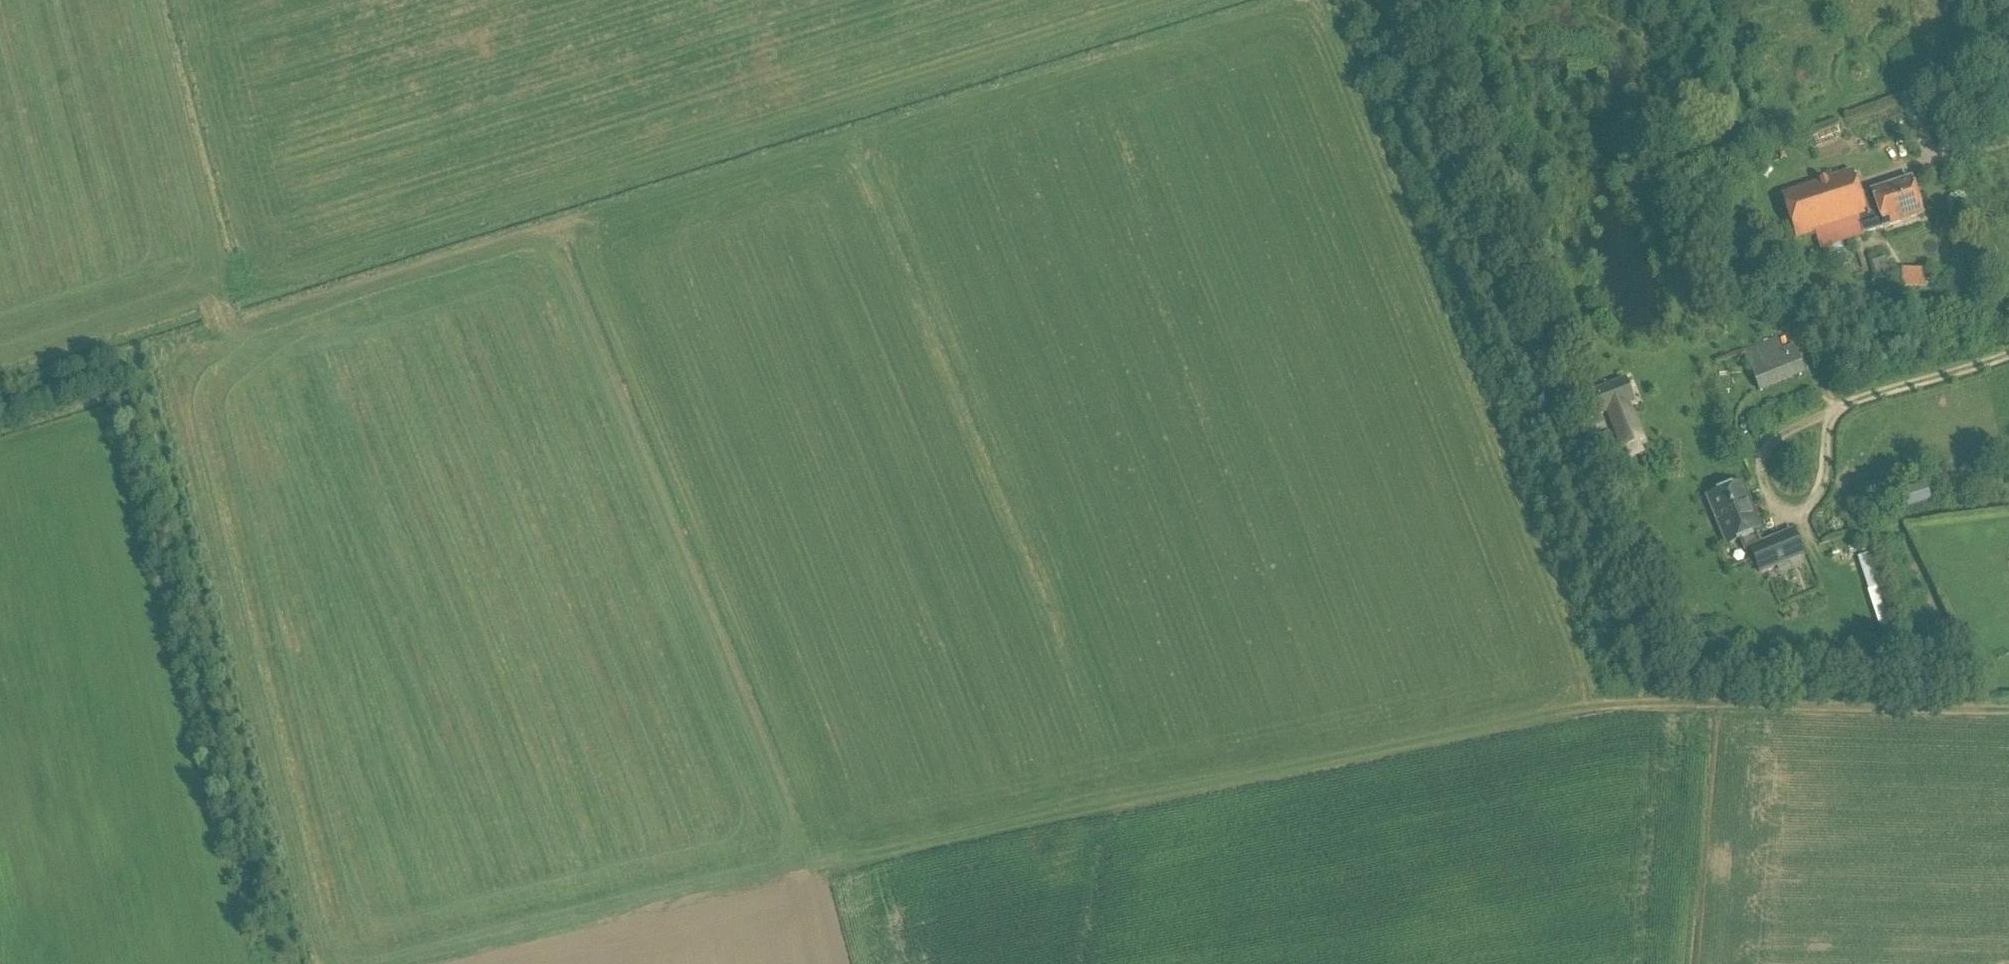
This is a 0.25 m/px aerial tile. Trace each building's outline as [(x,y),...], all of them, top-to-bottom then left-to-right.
[(1865,213),(1860,196),(1852,172),(1782,195),(1796,239),(1835,226),(1840,240),(1851,236),(1851,238),(1864,234),(1859,219),(1866,216),(1865,213)] [(1859,219),(1864,234),(1923,215),(1911,179),(1860,196),(1865,213),(1866,216),(1859,219)] [(1903,271),(1902,287),(1923,288),(1924,272),(1903,271)] [(1743,351),(1759,392),(1804,375),(1793,348),(1781,353),(1775,339),(1743,351)] [(1628,404),(1632,402),(1634,401),(1625,380),(1586,395),(1580,397),(1588,417),(1589,419),(1590,419),(1595,417),(1608,411),(1610,416),(1614,426),(1623,449),(1643,441),(1634,418),(1630,408),(1628,404)] [(1744,479),(1710,493),(1730,544),(1741,540),(1747,553),(1751,551),(1760,572),(1806,554),(1794,527),(1768,538),(1744,479)] [(1880,550),(1867,552),(1875,616),(1889,614),(1880,550)] [(1902,628),(1898,616),(1878,622),(1881,634),(1902,628)] [(1735,632),(1736,643),(1749,641),(1747,630),(1735,632)]
